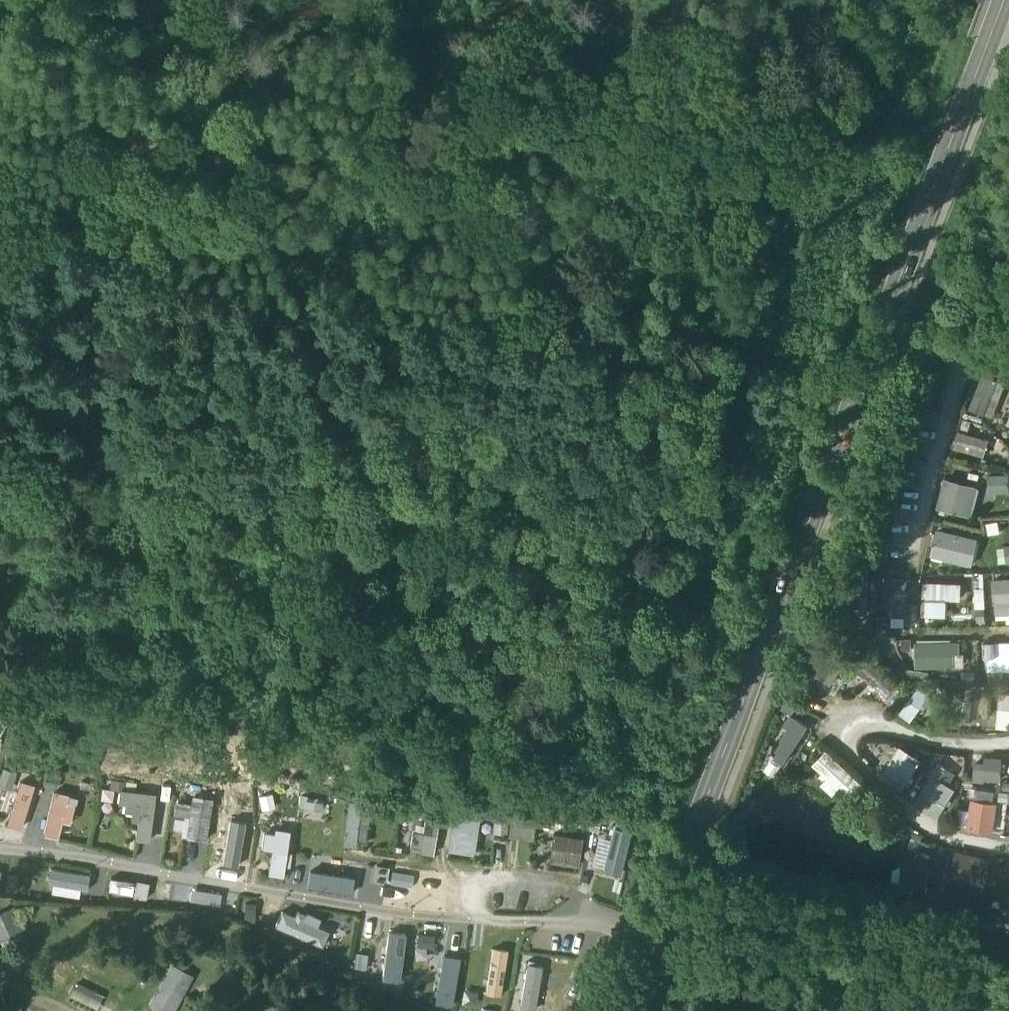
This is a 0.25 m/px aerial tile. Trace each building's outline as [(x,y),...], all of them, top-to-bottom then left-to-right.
[(991,418),(1006,382),(982,371),(966,407),(991,418)] [(931,384),(921,381),(917,397),(926,399),(931,384)] [(953,446),(982,456),(987,438),(958,429),(953,446)] [(988,491),(1008,489),(1007,472),(987,473),(988,491)] [(941,477),(936,509),(972,514),(976,482),(941,477)] [(928,553),(969,563),(977,535),(935,525),(928,553)] [(880,620),(906,621),(907,574),(882,573),(880,620)] [(992,620),(1008,620),(1008,575),(991,576),(992,620)] [(960,597),(960,579),(922,579),(922,596),(960,597)] [(923,614),(947,615),(948,599),(924,597),(923,614)] [(806,669),(832,683),(849,651),(822,638),(806,669)] [(849,675),(865,689),(881,670),(865,656),(849,675)] [(916,684),(898,712),(911,720),(929,692),(916,684)] [(995,727),(1007,727),(1007,721),(1008,721),(1008,693),(996,692),(995,727)] [(10,715),(0,709),(0,734),(10,715)] [(788,714),(769,762),(785,768),(804,720),(788,714)] [(895,745),(883,778),(906,787),(918,753),(895,745)] [(824,747),(810,762),(821,772),(814,779),(833,796),(853,774),(824,747)] [(972,757),(972,780),(1000,780),(1000,757),(972,757)] [(936,762),(913,802),(938,816),(955,787),(938,778),(945,766),(936,762)] [(0,772),(0,785),(8,789),(16,771),(3,765),(0,772)] [(195,792),(210,797),(214,785),(199,780),(195,792)] [(24,827),(36,785),(20,781),(9,823),(24,827)] [(223,787),(220,800),(236,803),(239,790),(223,787)] [(71,795),(54,791),(45,835),(61,838),(71,795)] [(158,795),(122,791),(120,804),(141,807),(137,840),(152,842),(158,795)] [(261,808),(274,806),(271,793),(258,795),(261,808)] [(300,793),(298,806),(321,810),(323,796),(300,793)] [(209,840),(215,798),(196,796),(196,801),(177,799),(174,827),(191,829),(190,838),(209,840)] [(992,832),(997,801),(970,797),(965,828),(992,832)] [(351,802),(346,844),(358,845),(363,803),(351,802)] [(1000,836),(1008,836),(1008,810),(1001,809),(1000,836)] [(412,849),(439,852),(442,815),(415,813),(412,849)] [(450,851),(476,855),(481,821),(455,817),(450,851)] [(218,860),(244,865),(250,830),(232,827),(229,843),(221,841),(218,860)] [(285,877),(291,832),(277,830),(271,875),(285,877)] [(556,832),(553,859),(580,863),(584,835),(556,832)] [(387,880),(388,866),(374,864),(373,878),(387,880)] [(49,869),(48,895),(78,896),(79,870),(49,869)] [(389,895),(411,894),(410,870),(388,871),(389,895)] [(361,881),(315,872),(312,886),(358,895),(361,881)] [(109,879),(108,892),(132,893),(133,880),(109,879)] [(26,931),(16,908),(0,915),(0,942),(26,931)] [(326,945),(331,936),(284,910),(279,919),(326,945)] [(376,982),(408,987),(413,951),(399,948),(396,962),(379,960),(376,982)] [(504,995),(506,948),(489,948),(488,995),(504,995)] [(534,1010),(535,1010),(540,965),(525,964),(520,1009),(534,1010)] [(155,1010),(176,1010),(192,975),(170,965),(150,1009),(155,1010)]
